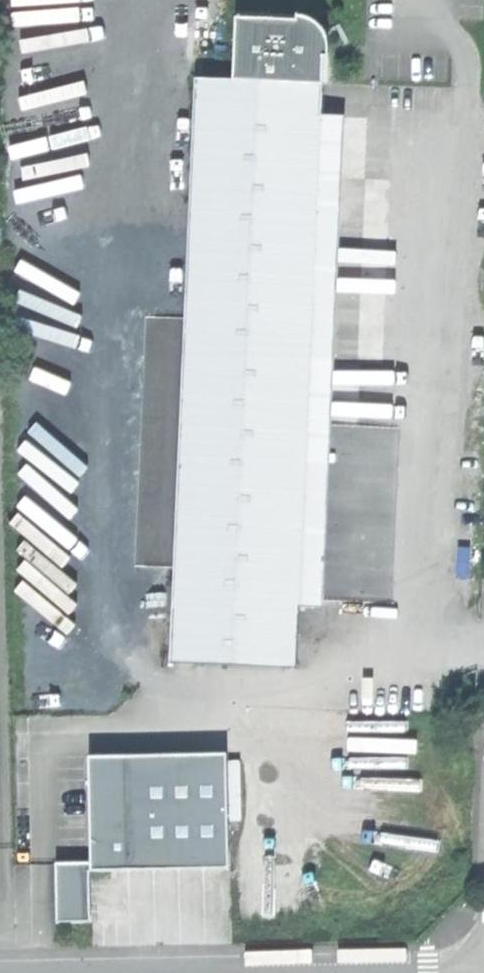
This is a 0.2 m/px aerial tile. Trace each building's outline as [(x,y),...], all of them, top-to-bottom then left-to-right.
[(231,19),(229,81),(315,84),(315,57),(324,58),(324,46),(319,27),(301,18),(287,17),(287,21),(231,19)] [(170,662),(297,666),(304,424),(314,114),(315,84),(229,81),(188,80),(170,662)] [(329,115),(314,114),(304,424),(319,424),(325,256),(329,115)] [(224,751),(85,754),(87,860),(87,868),(226,866),(224,751)] [(88,919),(87,868),(87,860),(51,860),(52,920),(88,919)]
